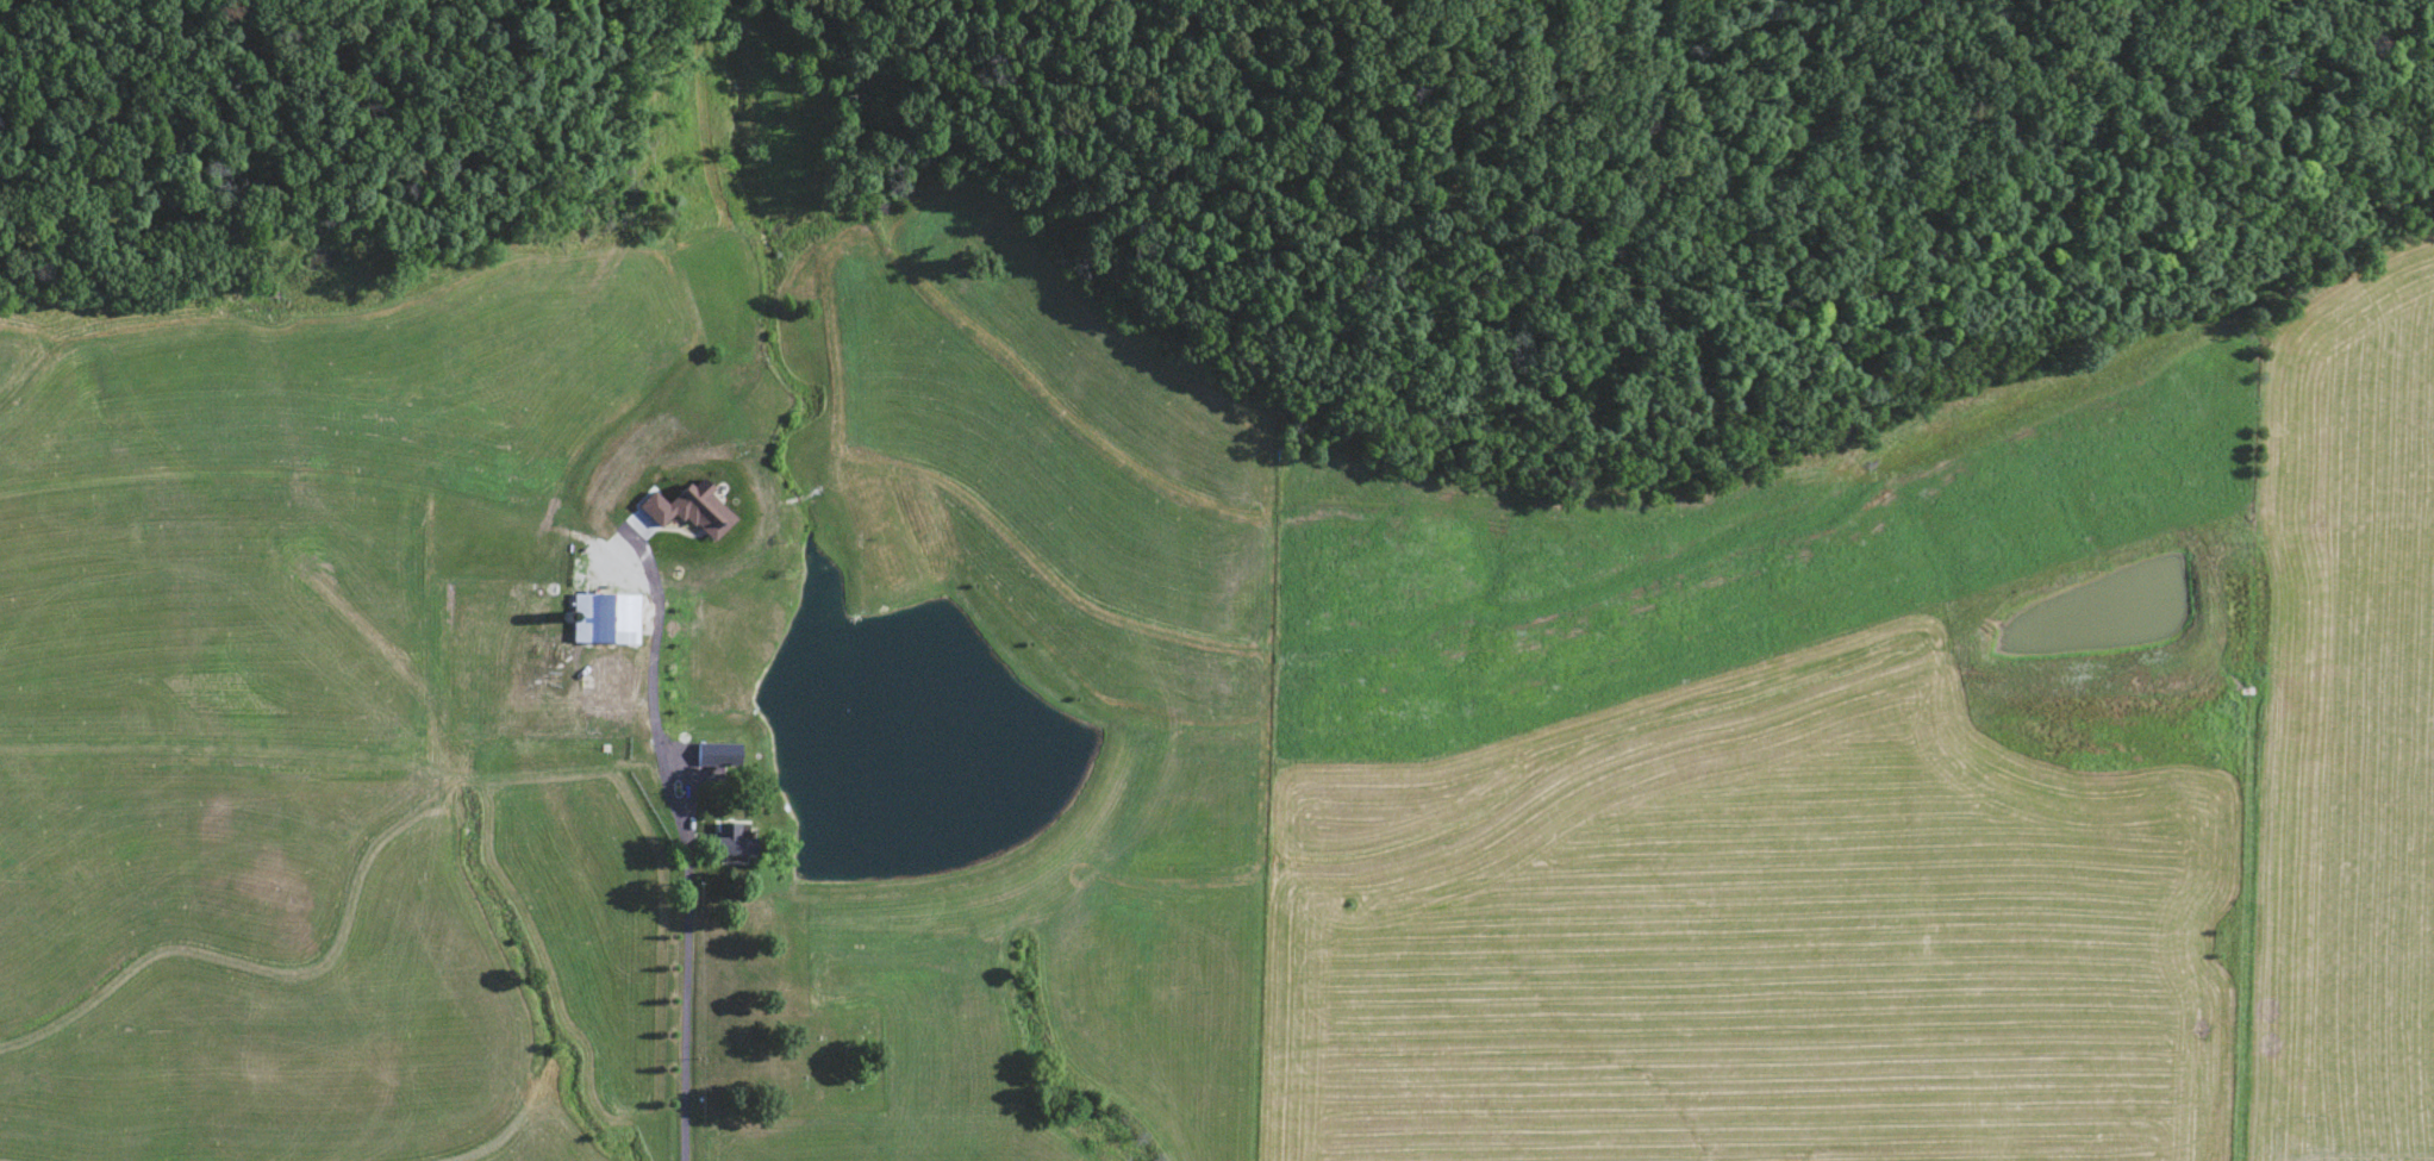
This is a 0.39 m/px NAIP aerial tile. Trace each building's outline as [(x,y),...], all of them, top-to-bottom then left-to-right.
[(678,644),(693,634),(683,619),(668,628),(678,644)] [(686,679),(690,661),(674,658),(670,676),(686,679)] [(752,737),(700,737),(700,762),(751,763),(752,737)] [(749,856),(749,824),(713,824),(713,856),(749,856)]
